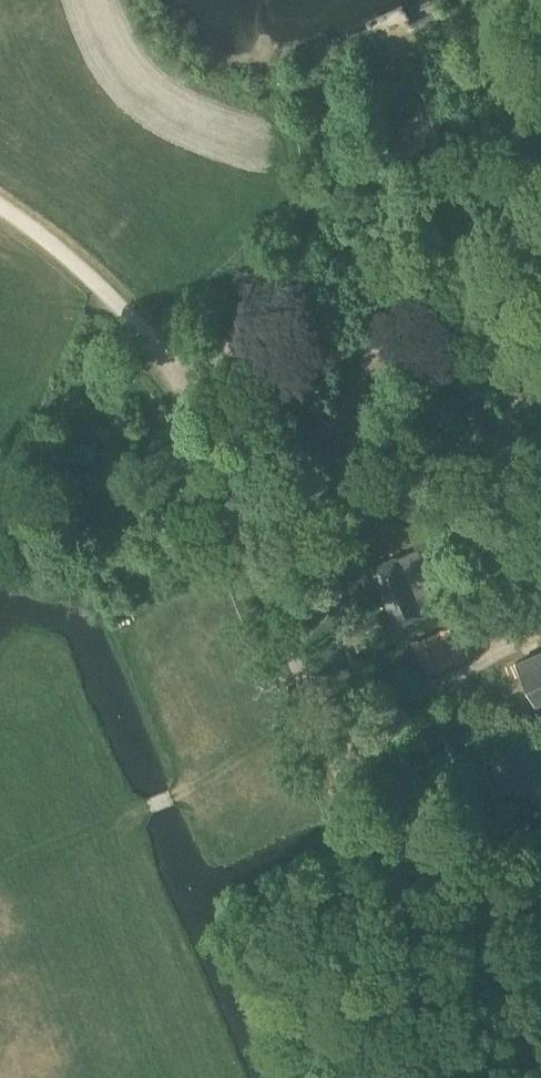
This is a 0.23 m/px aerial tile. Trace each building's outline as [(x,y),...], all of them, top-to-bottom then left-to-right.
[(426,570),(418,549),(418,548),(396,556),(371,567),(396,625),(421,614),(441,605),(426,570)] [(429,674),(440,669),(473,654),(459,624),(415,644),(429,674)] [(517,662),(536,702),(540,700),(540,650),(517,662)]
